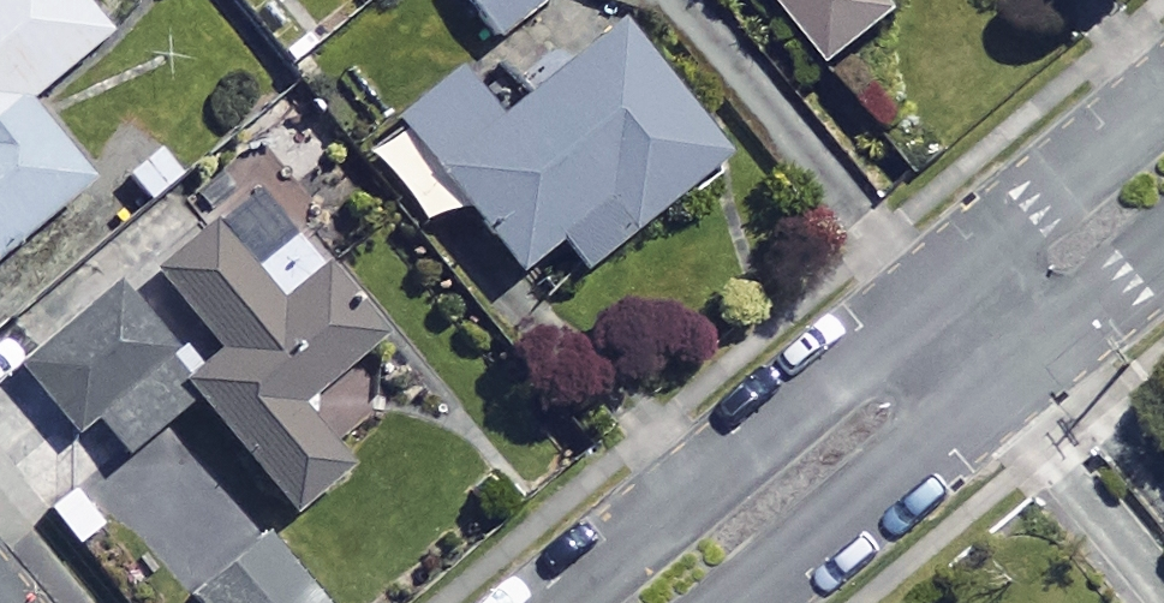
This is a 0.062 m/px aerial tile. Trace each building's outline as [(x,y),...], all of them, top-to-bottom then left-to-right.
[(76,0),(0,0),(0,265),(98,183),(34,106),(111,42),(76,0)] [(500,44),(557,0),(466,0),(500,44)] [(833,69),(899,17),(885,0),(779,0),(833,69)] [(729,167),(630,33),(582,69),(560,39),(512,75),(534,104),(504,126),(466,74),(365,149),(428,234),(466,206),(520,279),(562,248),(583,276),(729,167)] [(253,279),(220,237),(162,282),(229,366),(195,392),(299,524),(352,482),(301,417),(384,350),(299,243),(253,279)] [(197,402),(118,300),(21,375),(74,443),(99,424),(126,458),(197,402)] [(272,547),(200,602),(316,602),(272,547)]
